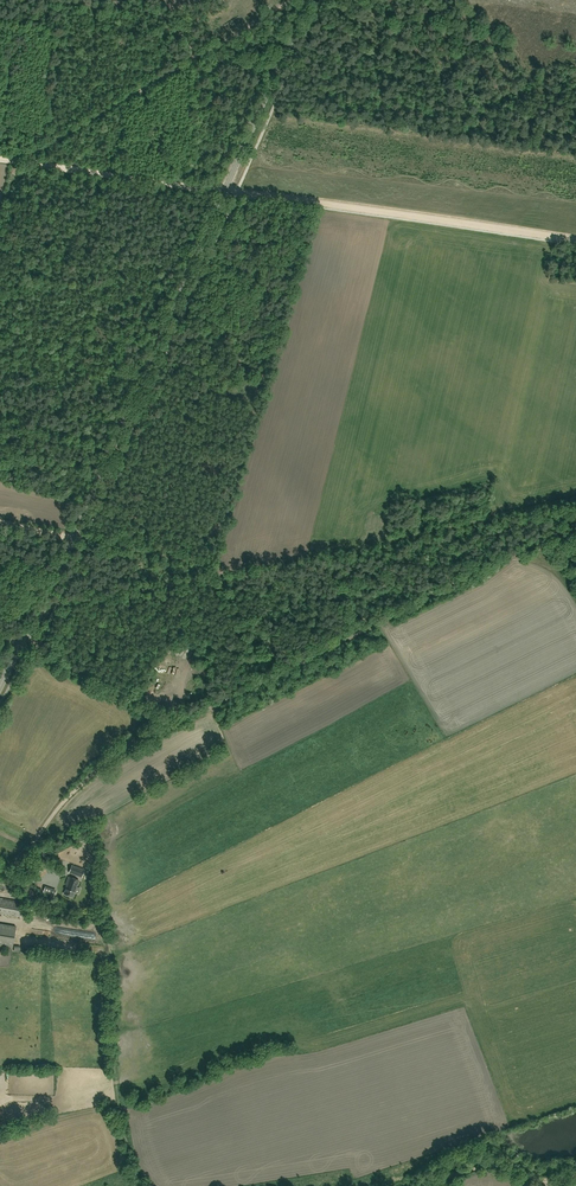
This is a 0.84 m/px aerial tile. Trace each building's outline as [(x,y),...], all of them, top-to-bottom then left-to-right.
[(99,839),(112,834),(106,819),(94,824),(99,839)] [(72,865),(69,872),(81,877),(84,869),(72,865)] [(72,896),(78,880),(69,876),(66,884),(67,884),(64,893),(72,896)] [(23,901),(0,897),(0,915),(20,919),(23,901)] [(16,926),(0,923),(0,947),(12,949),(16,926)]
